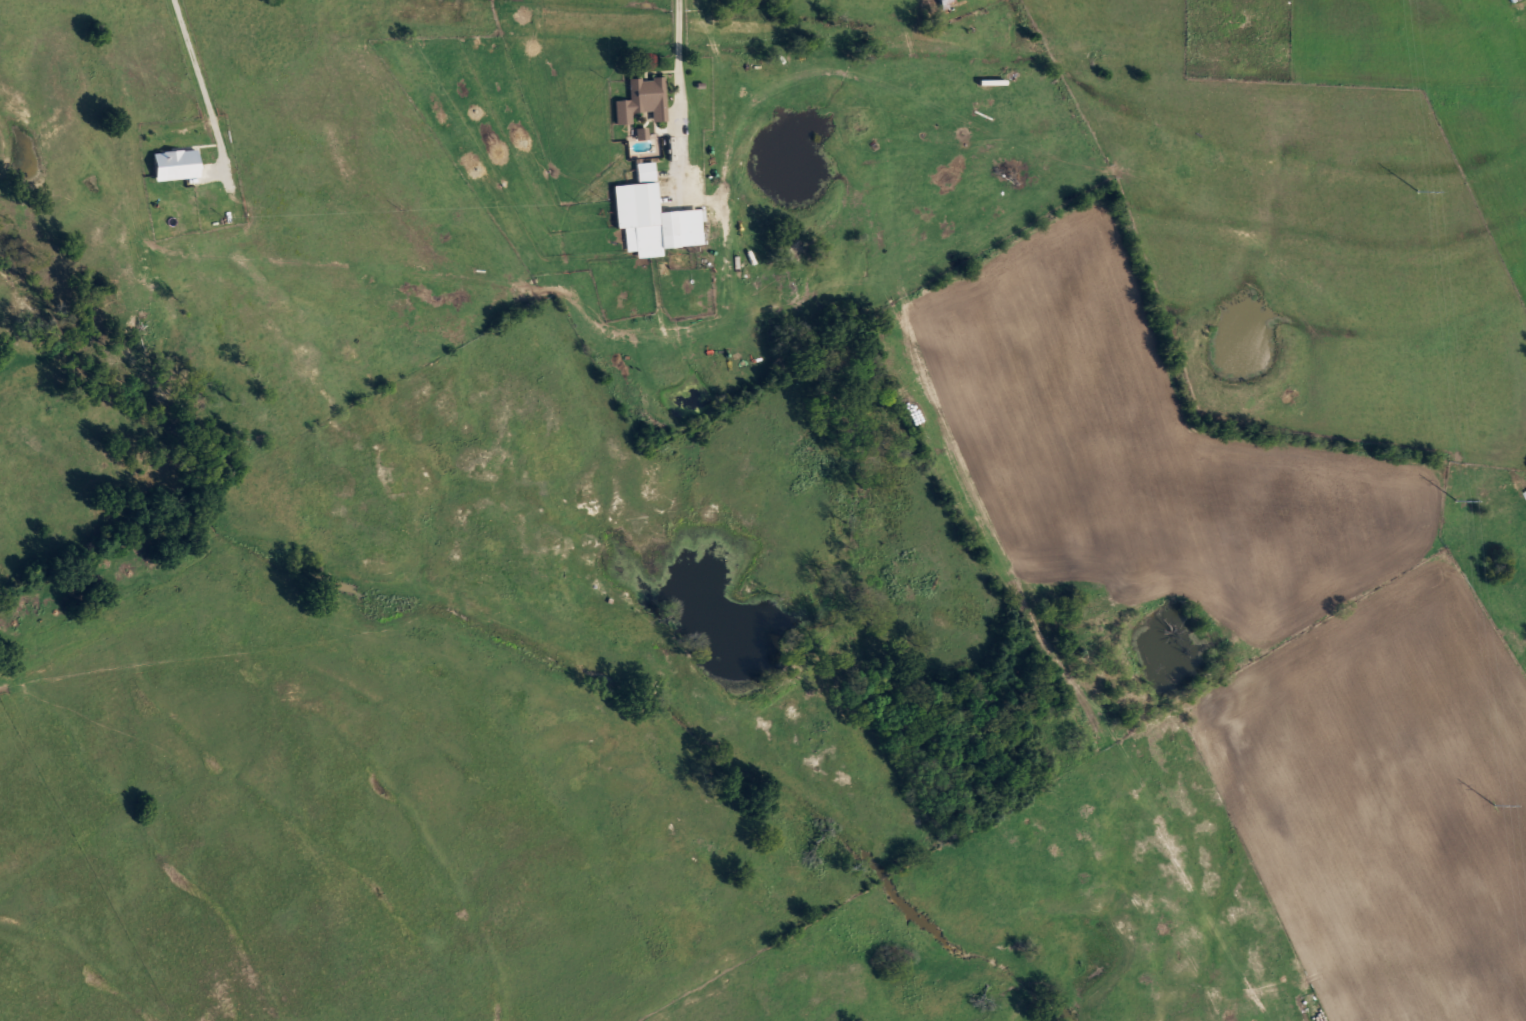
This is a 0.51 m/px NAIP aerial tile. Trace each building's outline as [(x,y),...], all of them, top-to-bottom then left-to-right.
[(661,120),(647,120),(647,110),(627,111),(628,122),(611,122),(611,99),(625,99),(625,76),(660,75),(661,120)] [(626,182),(633,182),(631,162),(650,160),(653,209),(675,208),(678,245),(631,249),(626,182)]
